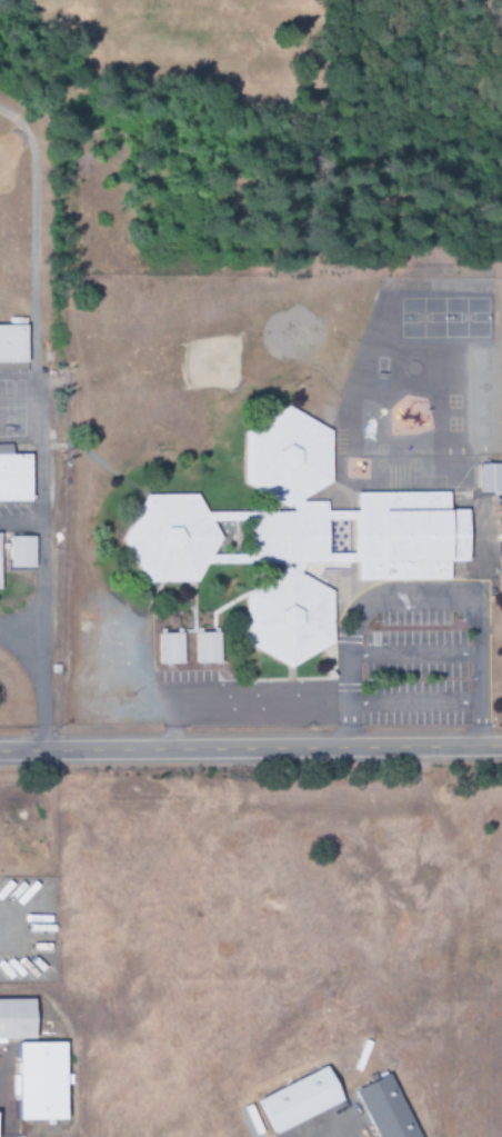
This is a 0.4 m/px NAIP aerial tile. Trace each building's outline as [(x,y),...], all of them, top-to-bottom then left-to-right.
[(26,363),(0,364),(0,323),(26,323),(26,363)] [(290,507),(292,506),(304,499),(333,481),(333,431),(289,406),(245,432),(245,483),(290,507)] [(31,501),(0,502),(0,454),(31,453),(31,501)] [(501,493),(501,464),(481,464),(481,493),(501,493)] [(353,510),(353,563),(359,562),(359,579),(451,579),(451,561),(470,561),(470,508),(452,508),(452,491),(358,492),(358,510),(353,510)] [(225,538),(198,493),(148,493),(122,538),(148,581),(199,581),(225,538)] [(329,511),(295,511),(249,511),(249,562),(302,563),(329,563),(329,511)] [(35,568),(35,536),(10,536),(9,568),(35,568)] [(334,590),(298,570),(291,567),(248,590),(248,642),(291,669),(334,641),(334,590)] [(185,664),(184,632),(159,633),(160,665),(185,664)] [(196,664),(221,663),(221,632),(196,633),(196,664)] [(0,1000),(0,1043),(36,1042),(35,999),(0,1000)] [(19,1043),(19,1121),(67,1121),(67,1085),(72,1085),(72,1075),(67,1075),(67,1043),(19,1043)] [(258,1098),(274,1134),(344,1104),(329,1068),(258,1098)] [(379,1136),(421,1136),(396,1073),(359,1088),(379,1136)]
